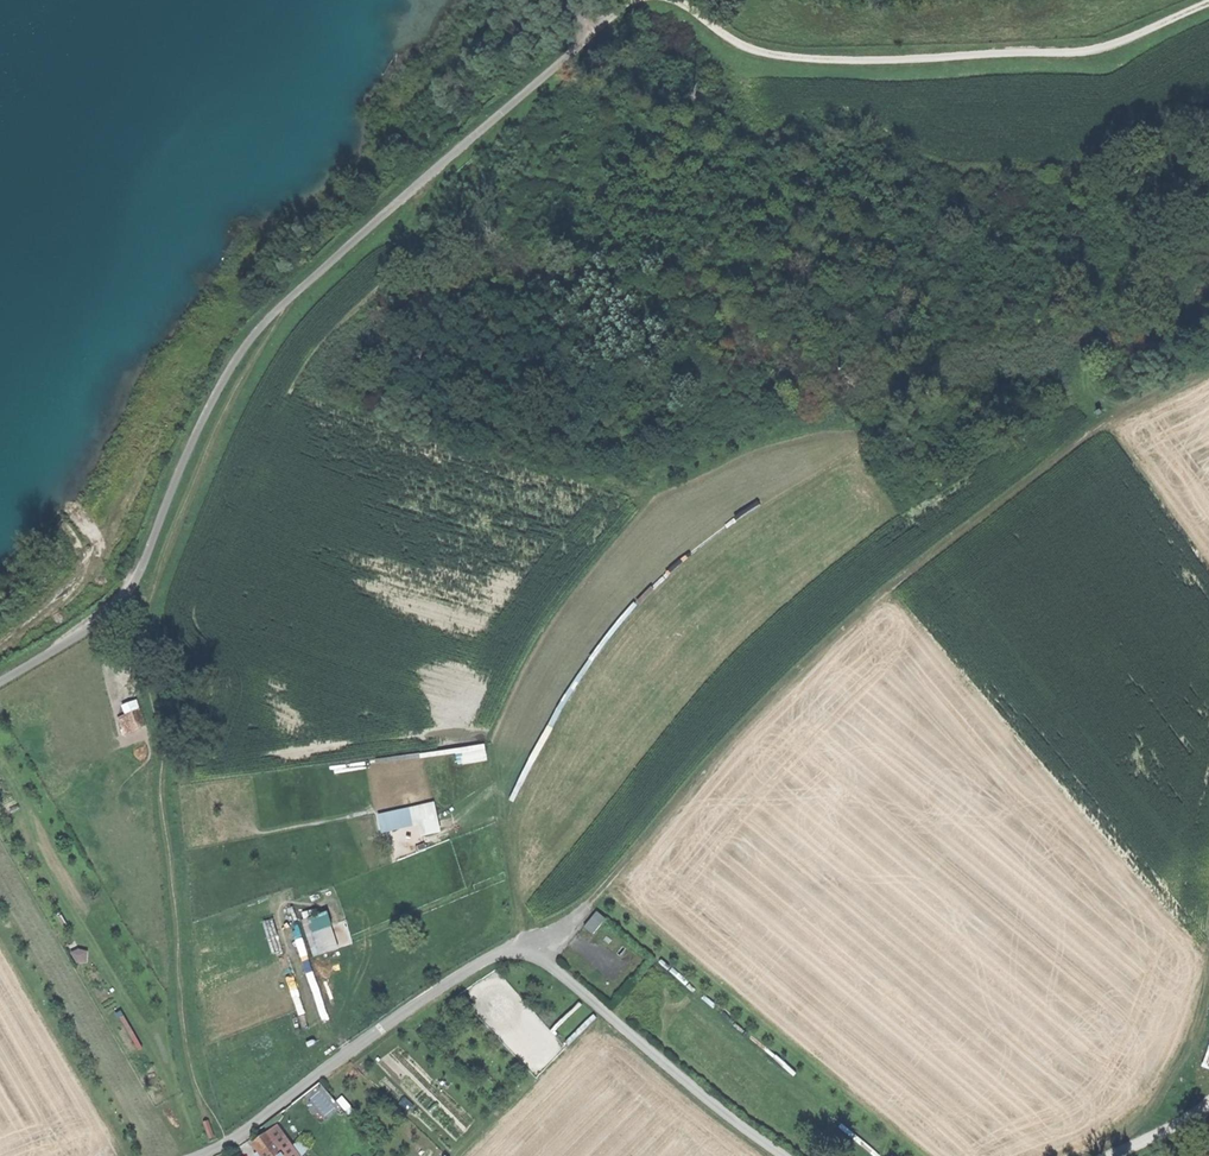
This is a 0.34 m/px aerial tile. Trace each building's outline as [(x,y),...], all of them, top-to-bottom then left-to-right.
[(127,715),(140,709),(137,701),(124,707),(127,715)] [(125,733),(147,725),(140,709),(127,715),(119,718),(125,733)] [(487,744),(459,747),(460,761),(489,759),(487,744)] [(441,834),(434,804),(380,817),(384,834),(419,826),(422,839),(441,834)] [(587,926),(596,933),(609,917),(600,910),(587,926)] [(305,929),(311,949),(323,946),(317,925),(305,929)] [(87,946),(74,952),(80,964),(93,958),(87,946)] [(264,1155),(271,1155),(282,1147),(269,1131),(254,1143),(264,1155)] [(294,1148),(301,1155),(302,1155),(309,1151),(300,1139),(292,1145),(294,1148)] [(282,1147),(271,1155),(289,1155),(287,1153),(282,1147)] [(287,1153),(289,1155),(301,1155),(294,1148),(287,1153)]
